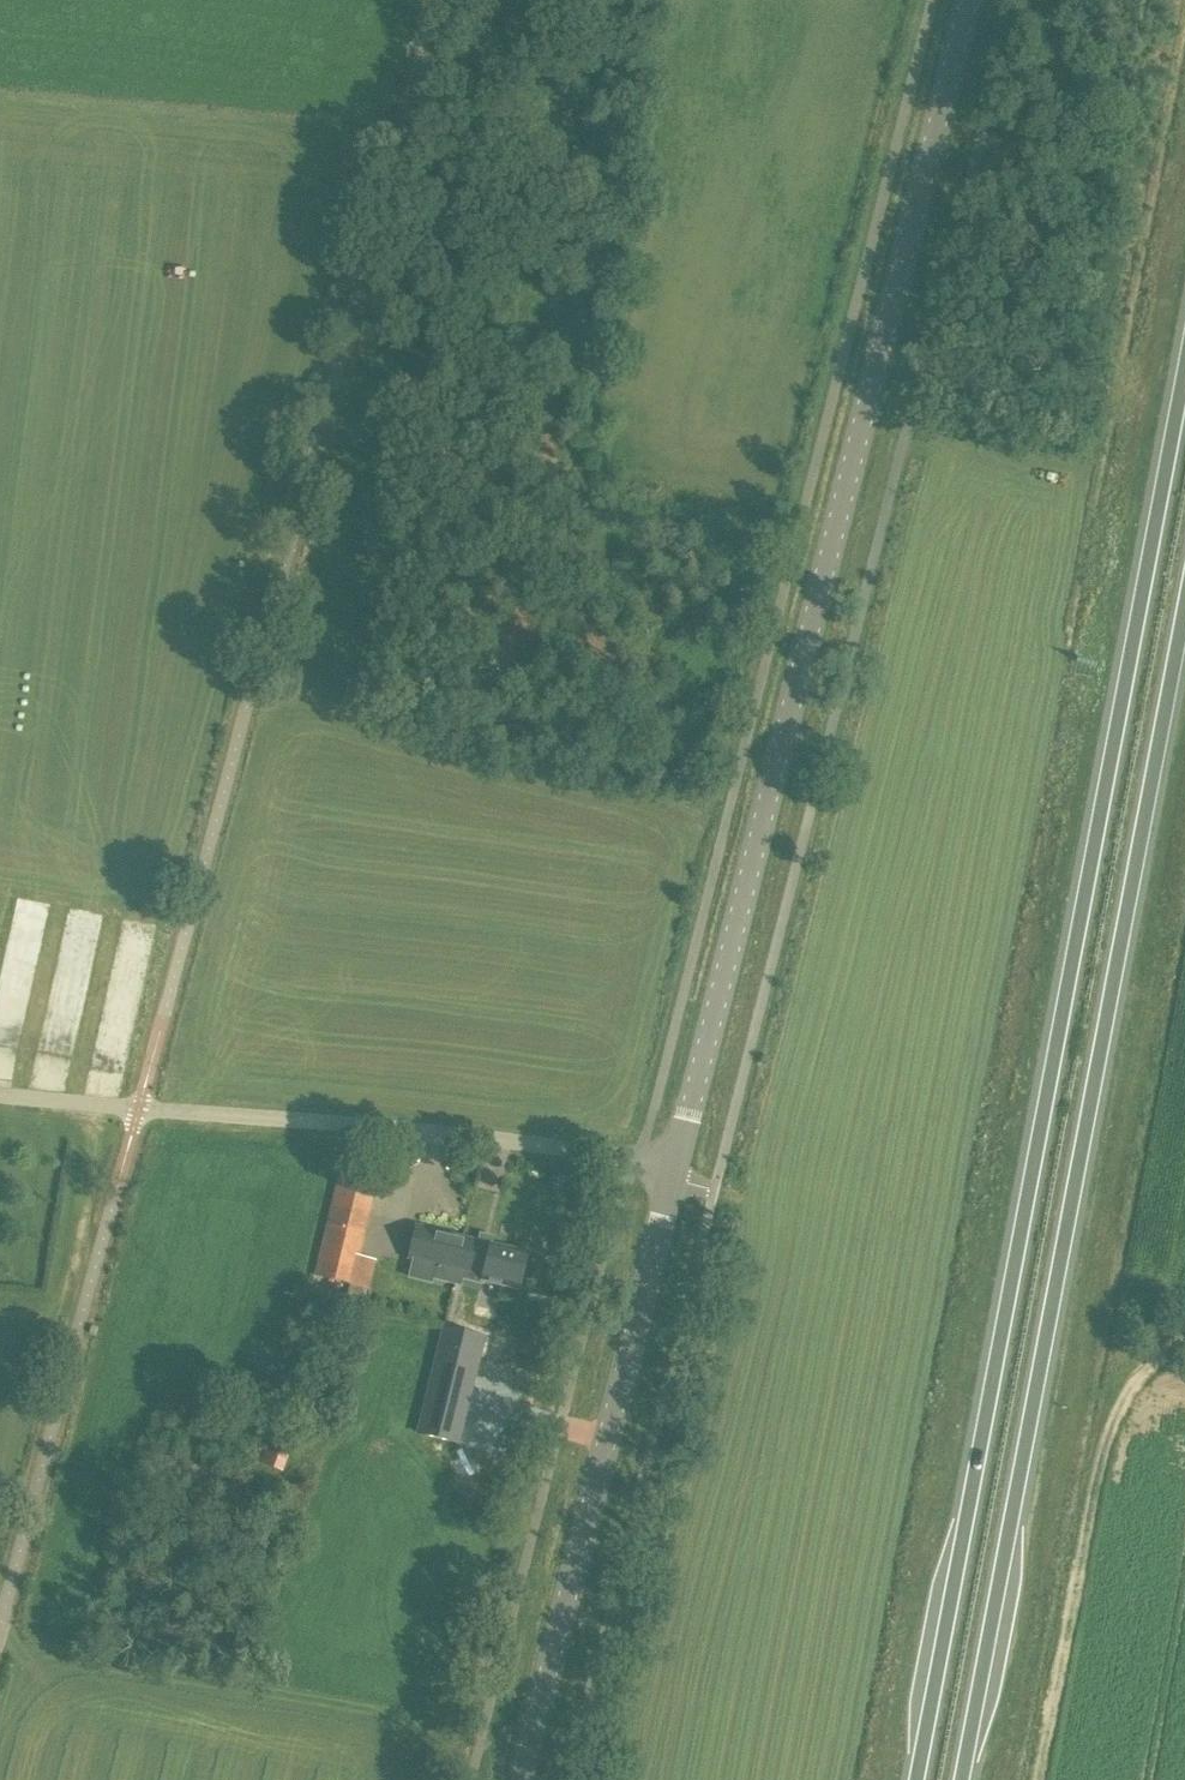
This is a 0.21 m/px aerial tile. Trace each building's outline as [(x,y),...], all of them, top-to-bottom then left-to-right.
[(313,1285),(311,1296),(353,1306),(361,1307),(365,1288),(370,1290),(376,1260),(360,1257),(366,1231),(378,1179),(339,1171),(331,1205),(327,1223),(315,1276),(349,1285),(347,1293),(325,1288),(313,1285)] [(418,1226),(408,1259),(437,1266),(433,1282),(463,1289),(465,1282),(484,1287),(486,1282),(519,1290),(528,1254),(492,1245),(418,1226)] [(441,1344),(477,1352),(479,1343),(443,1334),(441,1344)] [(439,1353),(421,1427),(457,1436),(475,1361),(439,1353)]
